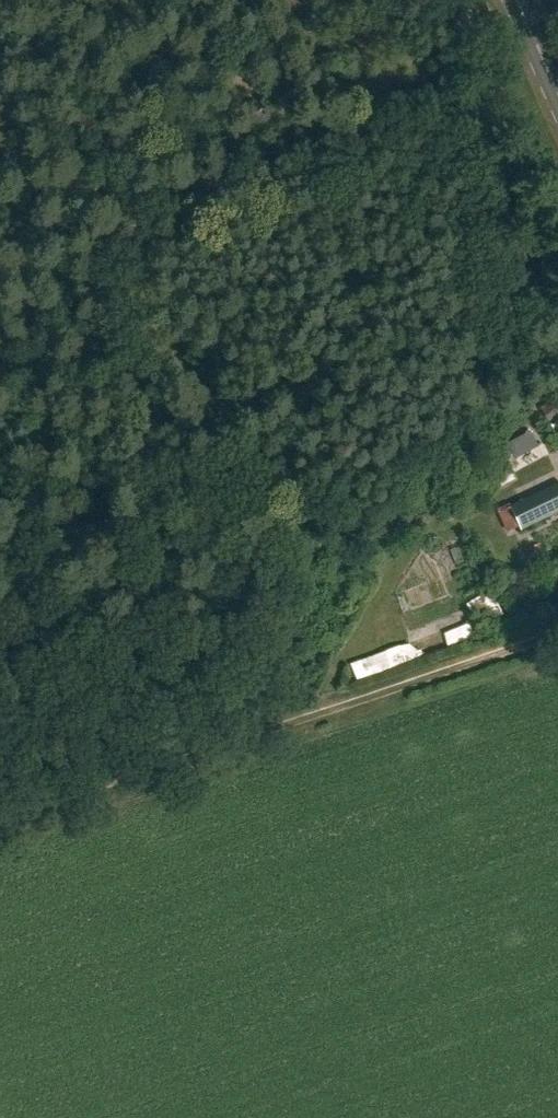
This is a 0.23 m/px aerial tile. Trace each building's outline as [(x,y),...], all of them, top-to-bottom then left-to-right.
[(509,506),(522,532),(557,515),(557,483),(509,506)] [(360,679),(463,641),(458,629),(356,667),(360,679)]
